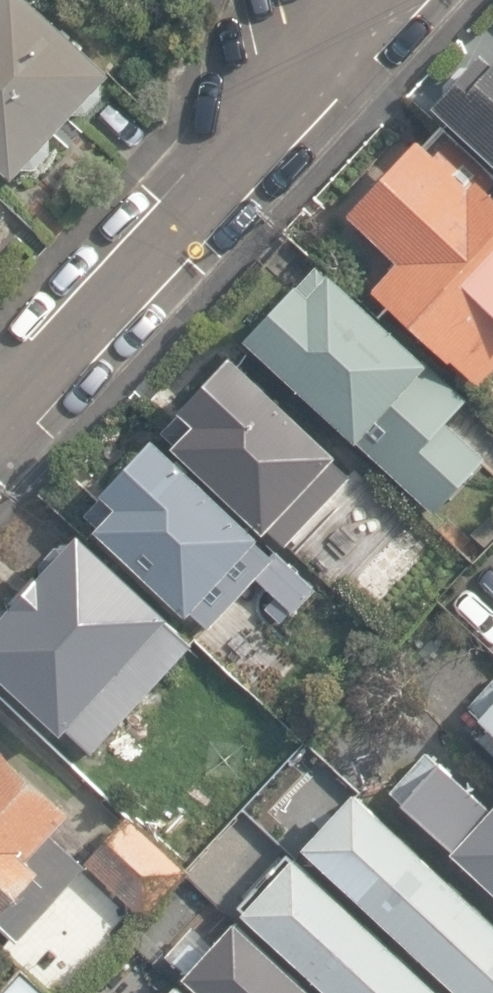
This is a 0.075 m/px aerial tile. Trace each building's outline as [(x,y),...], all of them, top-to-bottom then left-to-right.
[(32,0),(0,0),(0,169),(31,197),(130,91),(32,0)] [(450,105),(492,145),(492,60),(450,105)] [(445,120),(363,207),(414,254),(387,283),(492,381),(492,164),(445,120)] [(19,222),(0,204),(0,242),(19,222)] [(492,461),(492,413),(445,369),(456,356),(338,245),(257,332),(448,510),(492,461)] [(421,491),(263,343),(208,402),(220,414),(200,437),(298,528),(330,493),(378,537),(421,491)] [(296,530),(185,427),(126,489),(139,501),(117,525),(224,625),(265,581),(278,594),(266,606),(291,630),(333,585),(286,541),(296,530)] [(0,625),(0,649),(84,727),(167,639),(170,641),(173,641),(177,641),(180,639),(183,636),(184,633),(184,629),(182,626),(181,624),(195,609),(99,519),(0,625)] [(472,709),(492,728),(492,687),(472,709)] [(15,931),(69,871),(47,849),(91,800),(24,741),(0,767),(0,918),(15,931)] [(492,887),(492,804),(449,765),(447,768),(430,753),(394,795),(492,887)] [(367,796),(314,853),(465,992),(492,992),(492,914),(367,796)] [(200,866),(137,808),(87,861),(150,920),(200,866)] [(253,918),(336,992),(448,992),(305,861),(253,918)] [(247,926),(225,952),(197,929),(170,959),(207,992),(321,992),(247,926)] [(0,990),(0,992),(51,992),(22,966),(0,990)]
